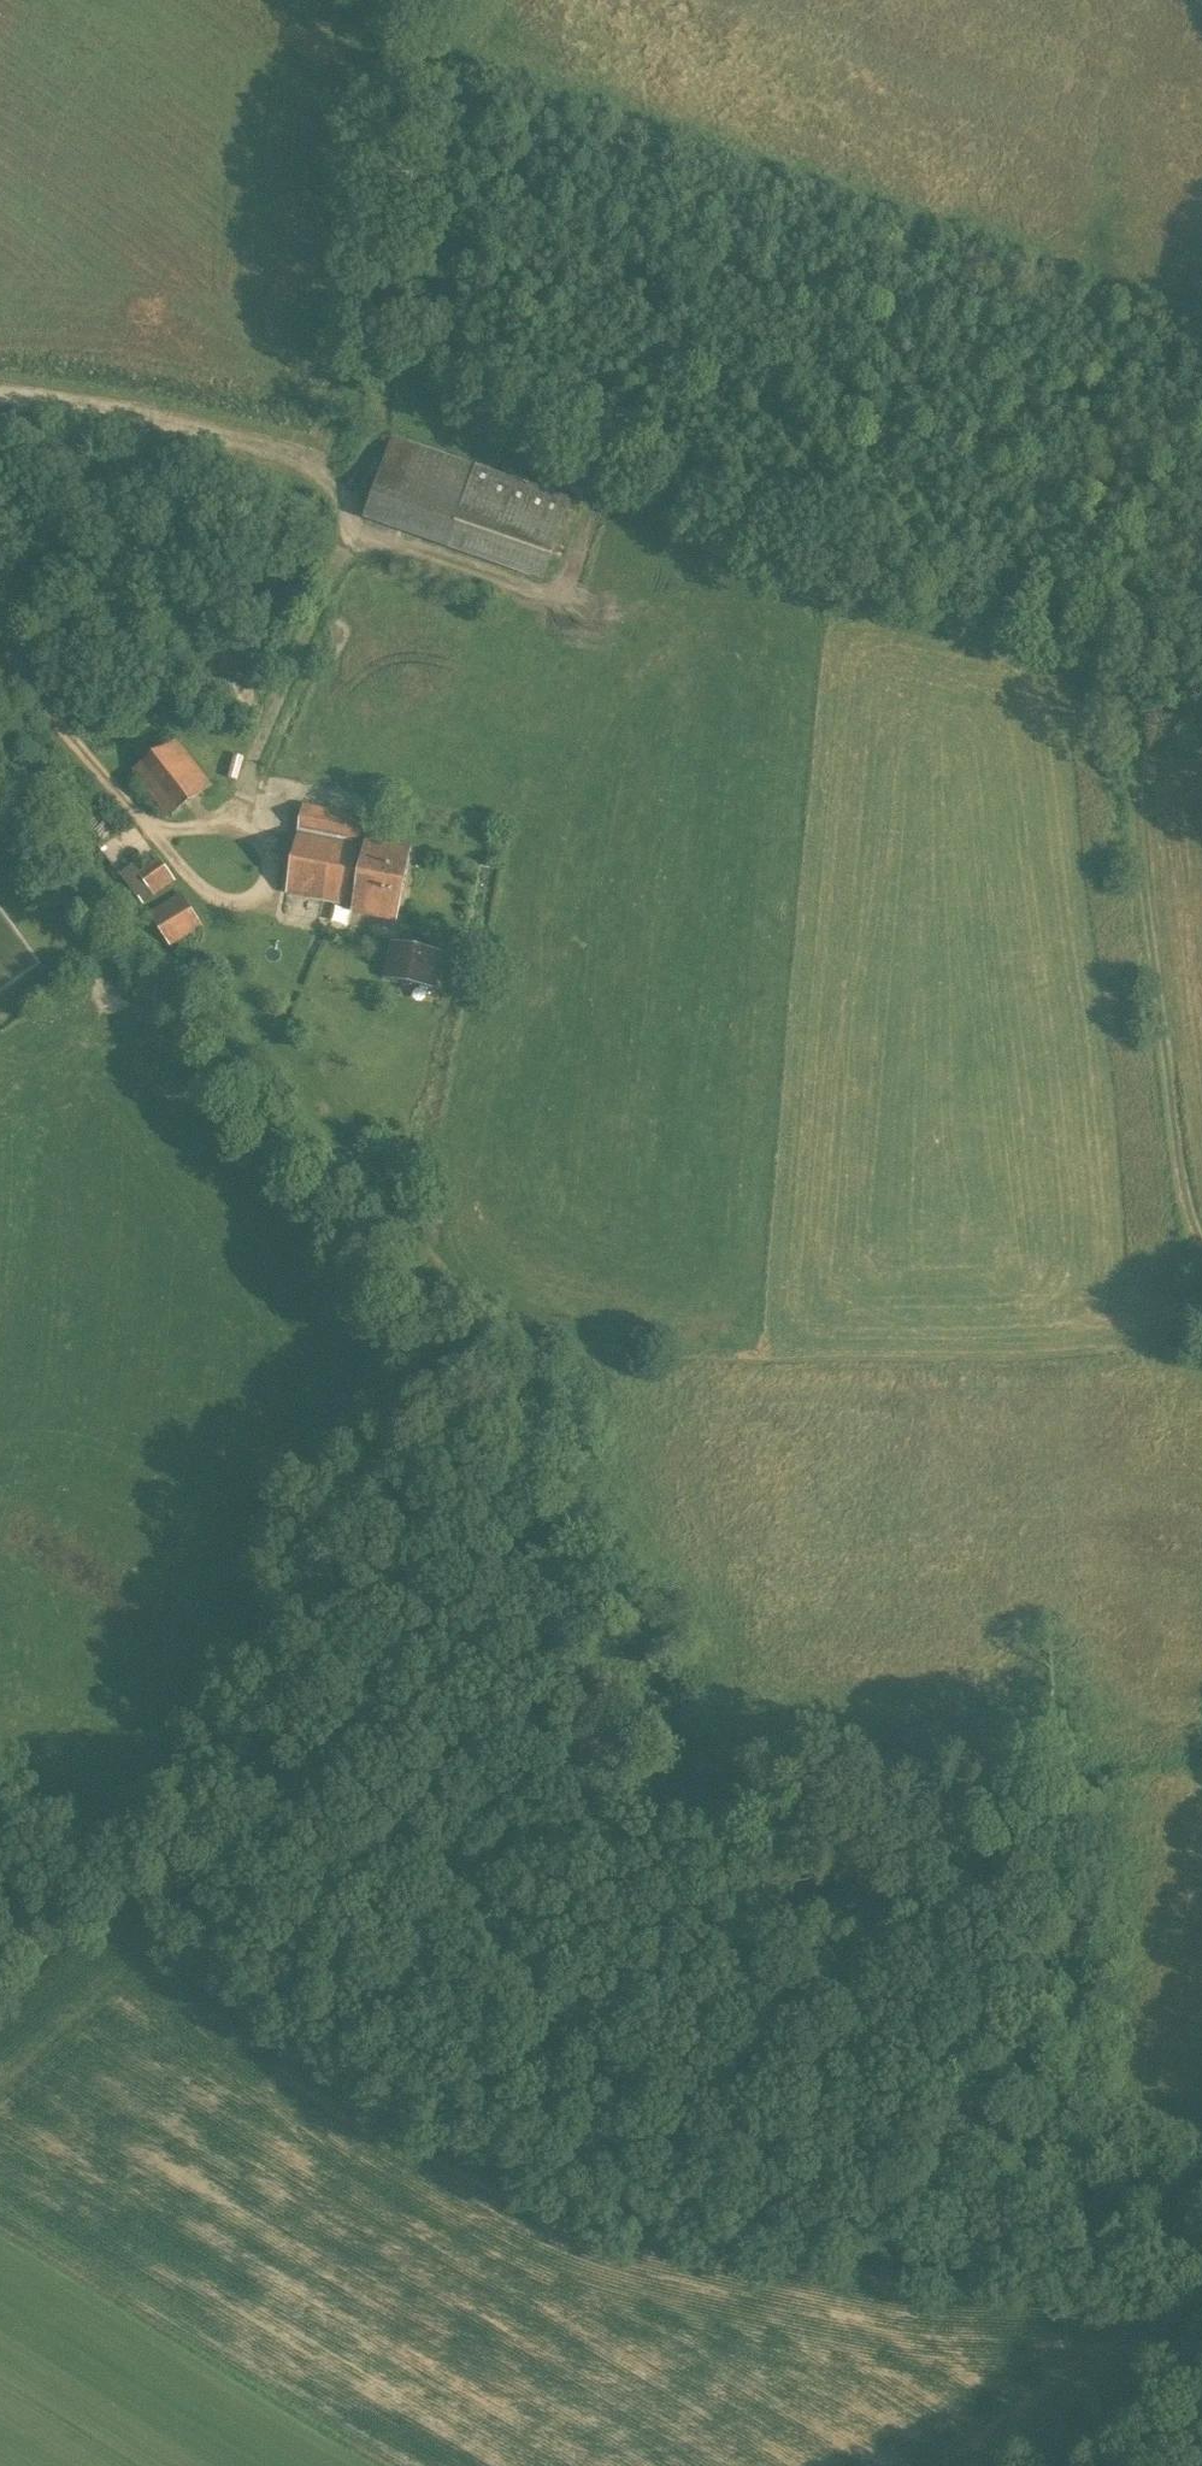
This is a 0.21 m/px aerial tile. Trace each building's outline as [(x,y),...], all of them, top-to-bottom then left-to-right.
[(363,517),(543,582),(572,497),(392,434),(363,517)] [(176,738),(130,770),(167,818),(214,786),(176,738)] [(352,910),(396,919),(411,848),(361,838),(365,818),(303,806),(286,892),(353,905),(352,910)] [(123,874),(143,904),(176,881),(155,851),(123,874)] [(148,912),(170,945),(202,924),(181,891),(148,912)] [(392,941),(385,978),(431,987),(438,950),(392,941)]
